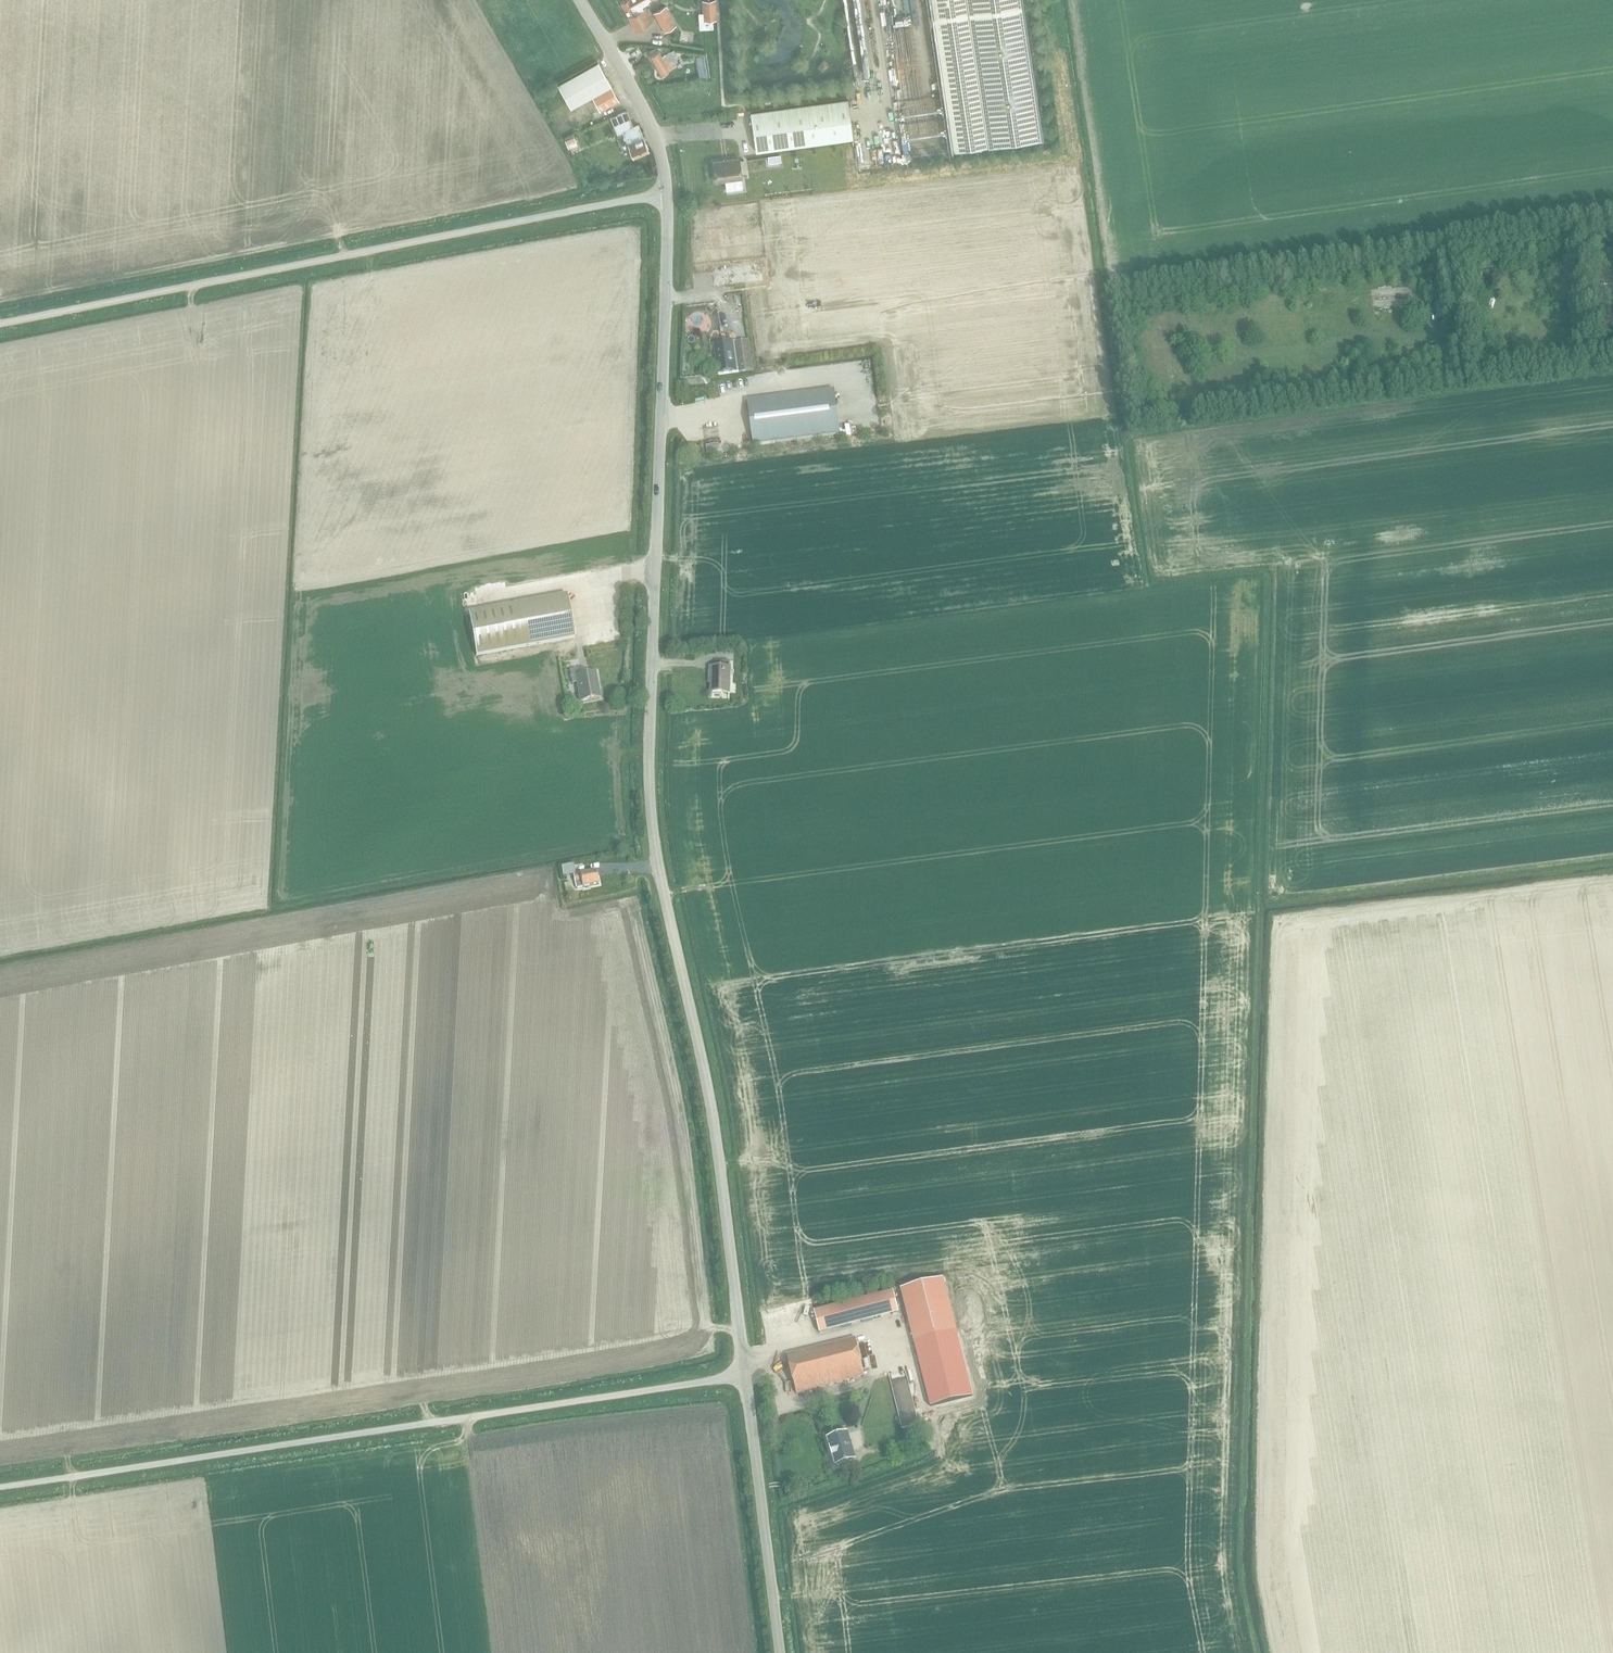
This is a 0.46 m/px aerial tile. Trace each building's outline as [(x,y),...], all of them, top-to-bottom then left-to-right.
[(649,0),(622,0),(620,1),(636,30),(654,20),(644,3),(649,0)] [(706,0),(707,20),(716,19),(715,0),(706,0)] [(953,149),(1044,136),(1024,0),(931,0),(953,149)] [(653,13),(664,32),(676,24),(665,6),(653,13)] [(658,50),(649,55),(660,74),(674,66),(671,61),(678,57),(673,49),(661,56),(658,50)] [(823,52),(813,64),(829,78),(839,66),(823,52)] [(600,112),(619,101),(597,62),(558,85),(571,108),(591,97),(600,112)] [(750,111),(755,151),(853,138),(848,98),(750,111)] [(638,123),(633,126),(626,110),(611,117),(617,133),(622,131),(633,157),(649,150),(638,123)] [(564,141),(568,149),(576,146),(573,137),(564,141)] [(748,157),(713,162),(715,181),(725,180),(726,190),(735,189),(734,178),(750,176),(748,157)] [(712,267),(714,286),(763,280),(761,261),(712,267)] [(733,296),(736,295),(732,287),(716,295),(726,315),(734,311),(735,313),(740,310),(733,296)] [(736,343),(740,373),(754,371),(749,341),(736,343)] [(732,342),(715,344),(720,375),(737,373),(740,373),(736,343),(732,344),(732,342)] [(748,402),(754,445),(840,434),(834,391),(748,402)] [(706,446),(707,452),(720,451),(719,444),(706,446)] [(469,612),(477,655),(575,638),(568,595),(469,612)] [(711,692),(729,693),(730,662),(715,662),(715,669),(711,669),(710,679),(712,679),(711,692)] [(595,672),(578,675),(577,669),(570,670),(572,683),(577,682),(581,701),(600,698),(595,672)] [(582,887),(598,883),(596,870),(573,875),(574,882),(581,881),(582,887)] [(563,882),(565,891),(572,890),(570,881),(563,882)] [(900,1288),(913,1341),(956,1331),(942,1278),(900,1288)] [(874,1321),(893,1316),(887,1294),(868,1299),(867,1296),(814,1311),(820,1333),(873,1319),(874,1321)] [(787,1353),(796,1391),(864,1374),(854,1336),(787,1353)] [(828,1437),(836,1466),(856,1460),(848,1430),(828,1437)]
